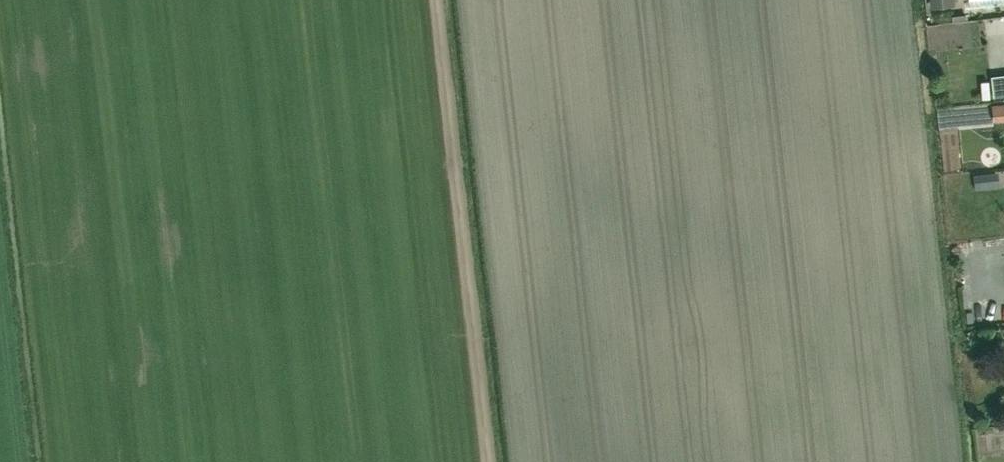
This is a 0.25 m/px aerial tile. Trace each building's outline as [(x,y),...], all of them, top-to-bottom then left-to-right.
[(993,108),(994,120),(1003,119),(1003,107),(993,108)] [(999,186),(998,172),(980,174),(981,188),(999,186)]
